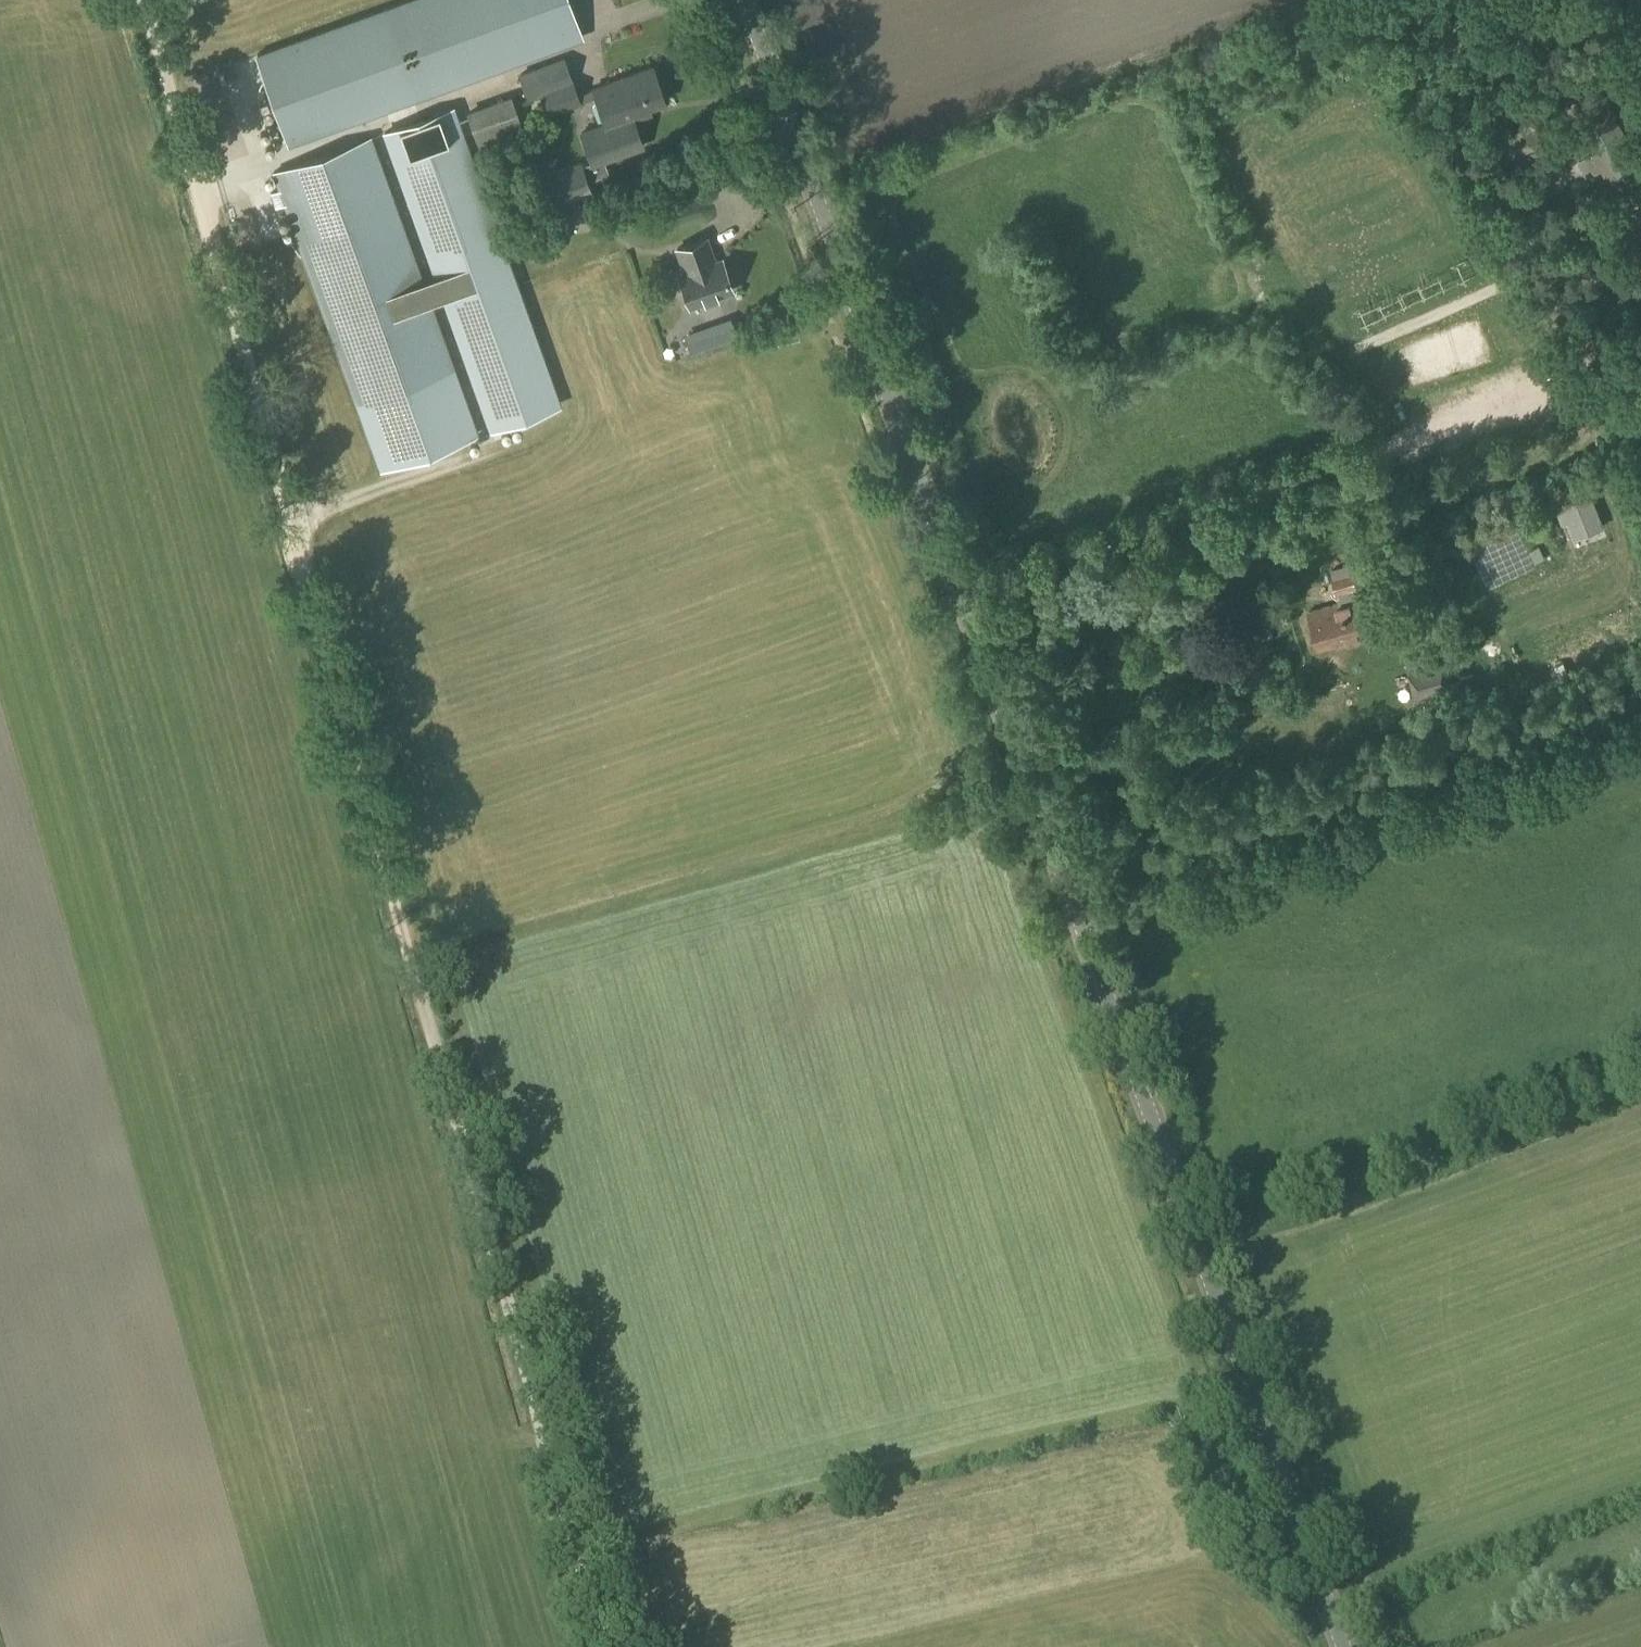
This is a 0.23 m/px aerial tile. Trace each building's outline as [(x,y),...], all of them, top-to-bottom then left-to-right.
[(258,56),(289,142),(582,36),(569,0),(237,0),(258,56)] [(565,58),(519,74),(528,100),(542,95),(550,115),(582,104),(581,103),(596,97),(597,100),(592,102),(597,117),(603,115),(606,124),(581,133),(592,162),(582,165),(581,161),(547,173),(559,206),(593,194),(589,182),(609,174),(605,161),(644,147),(634,121),(651,114),(649,108),(665,102),(652,67),(593,88),(593,89),(578,94),(565,58)] [(1600,85),(1567,103),(1593,153),(1578,161),(1587,178),(1602,170),(1622,208),(1624,211),(1640,255),(1640,161),(1600,85)] [(481,150),(525,134),(511,95),(467,112),(481,150)] [(281,189),(272,193),(277,207),(287,204),(383,470),(475,724),(570,689),(479,435),(430,301),(440,298),(489,432),(580,686),(653,659),(562,406),(454,106),(381,132),(432,275),(422,279),(371,138),(275,172),(281,189)] [(713,264),(710,256),(713,255),(707,239),(678,249),(687,274),(679,277),(690,306),(734,290),(723,261),(713,264)] [(1575,542),(1605,530),(1591,493),(1561,505),(1575,542)] [(1479,567),(1513,560),(1509,542),(1475,548),(1479,567)] [(1538,546),(1529,550),(1535,562),(1544,558),(1538,546)] [(1342,647),(1367,639),(1354,599),(1356,598),(1354,592),(1359,590),(1354,573),(1331,580),(1338,604),(1308,614),(1309,619),(1319,648),(1340,641),(1342,647)]
